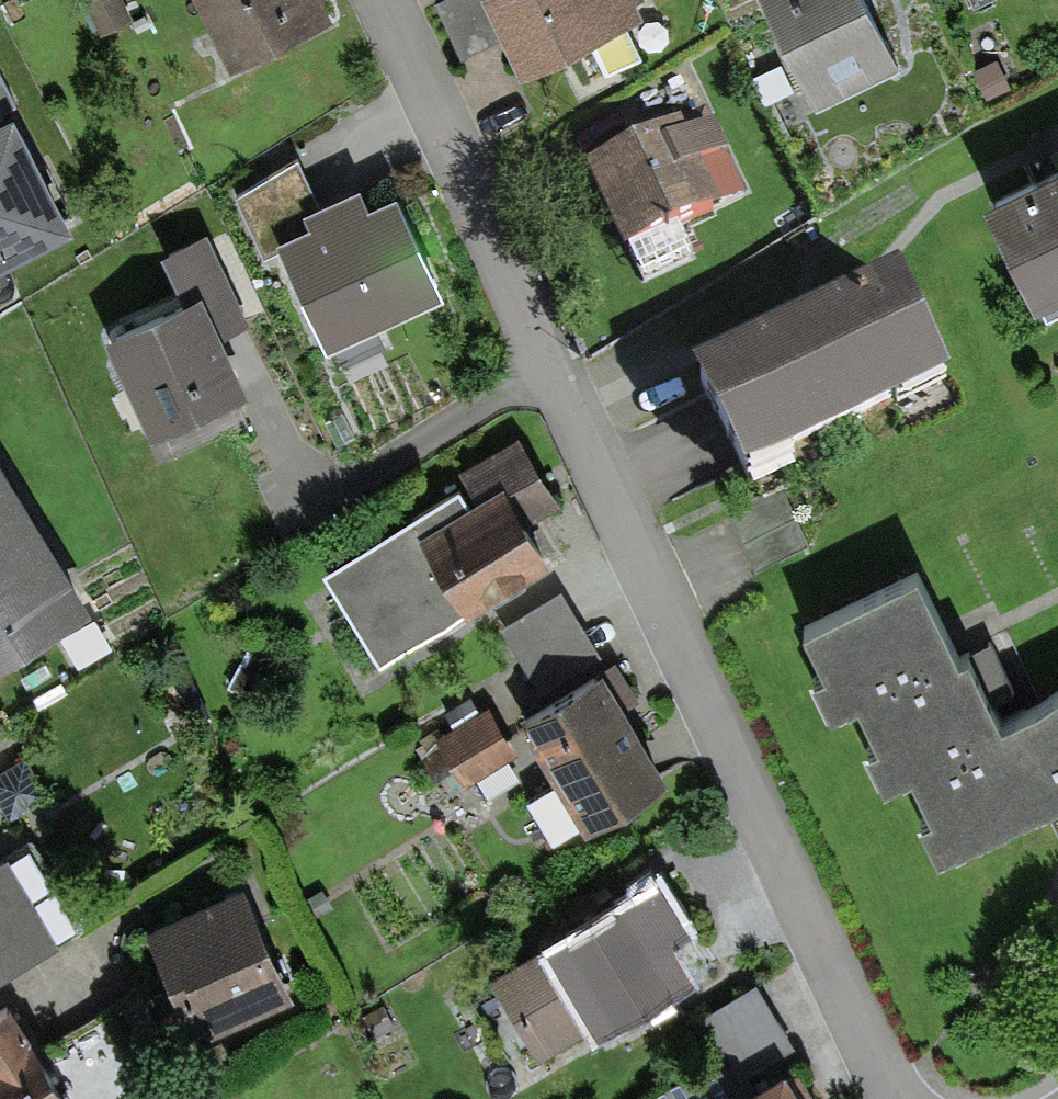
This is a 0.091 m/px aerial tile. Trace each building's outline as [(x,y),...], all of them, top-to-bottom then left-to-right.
[(101,26),(129,11),(124,0),(87,0),(101,26)] [(232,62),(338,9),(333,0),(201,0),(232,62)] [(460,51),(503,31),(522,70),(644,13),(638,0),(436,0),(460,51)] [(815,103),(898,63),(868,0),(765,0),(815,103)] [(12,98),(0,75),(0,104),(12,98)] [(0,116),(0,256),(70,222),(15,109),(0,116)] [(681,120),(586,164),(624,246),(745,189),(713,121),(687,133),(681,120)] [(320,197),(298,152),(239,194),(265,248),(280,242),(329,345),(447,288),(396,182),(373,193),(365,176),(320,197)] [(986,188),(1038,296),(1057,286),(1057,153),(986,188)] [(272,366),(205,224),(159,245),(182,293),(107,328),(152,422),(272,366)] [(952,373),(899,265),(695,364),(747,472),(952,373)] [(380,654),(463,604),(467,611),(556,557),(529,512),(555,496),(522,442),(473,471),(489,496),(474,505),(461,482),(326,564),(380,654)] [(94,600),(0,450),(0,659),(94,600)] [(804,625),(824,666),(815,671),(833,709),(853,699),(872,739),(863,744),(881,781),(907,769),(928,813),(917,818),(933,850),(1057,789),(1057,682),(999,711),(968,646),(956,652),(916,570),(804,625)] [(560,590),(502,624),(543,694),(601,659),(560,590)] [(672,774),(601,659),(543,694),(516,710),(557,777),(528,795),(554,838),(581,822),(584,828),(672,774)] [(490,702),(437,736),(441,743),(424,754),(450,794),(520,749),(490,702)] [(2,965),(81,918),(34,840),(0,860),(0,962),(2,965)] [(664,877),(489,975),(533,1053),(591,1021),(597,1032),(714,966),(664,877)] [(248,880),(152,923),(186,998),(198,993),(215,1029),(299,991),(248,880)] [(761,986),(698,1025),(736,1086),(799,1047),(761,986)] [(9,995),(0,1001),(0,1098),(73,1098),(9,995)] [(730,1098),(805,1098),(785,1066),(730,1098)]
